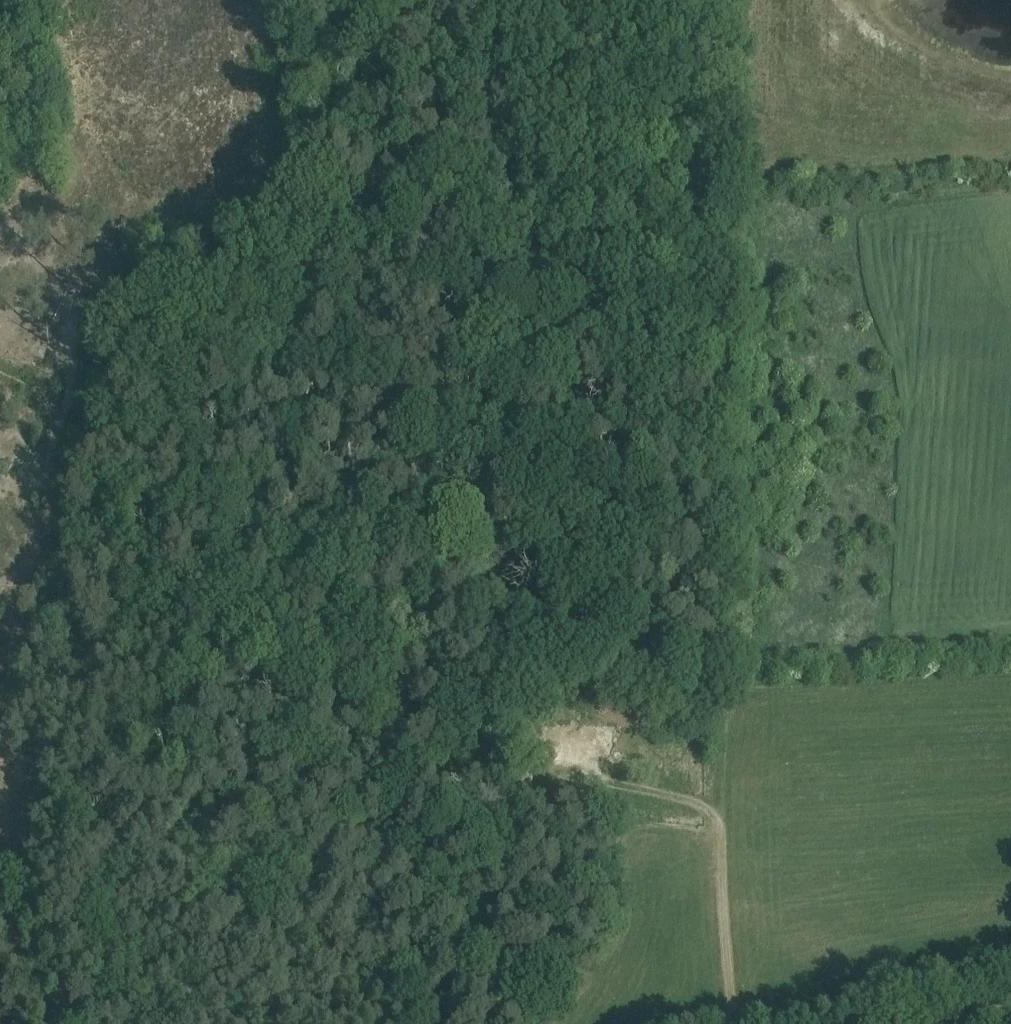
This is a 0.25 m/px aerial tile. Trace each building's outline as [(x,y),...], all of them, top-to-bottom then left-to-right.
[(604,707),(552,708),(554,754),(601,752),(601,725),(605,725),(604,707)]
